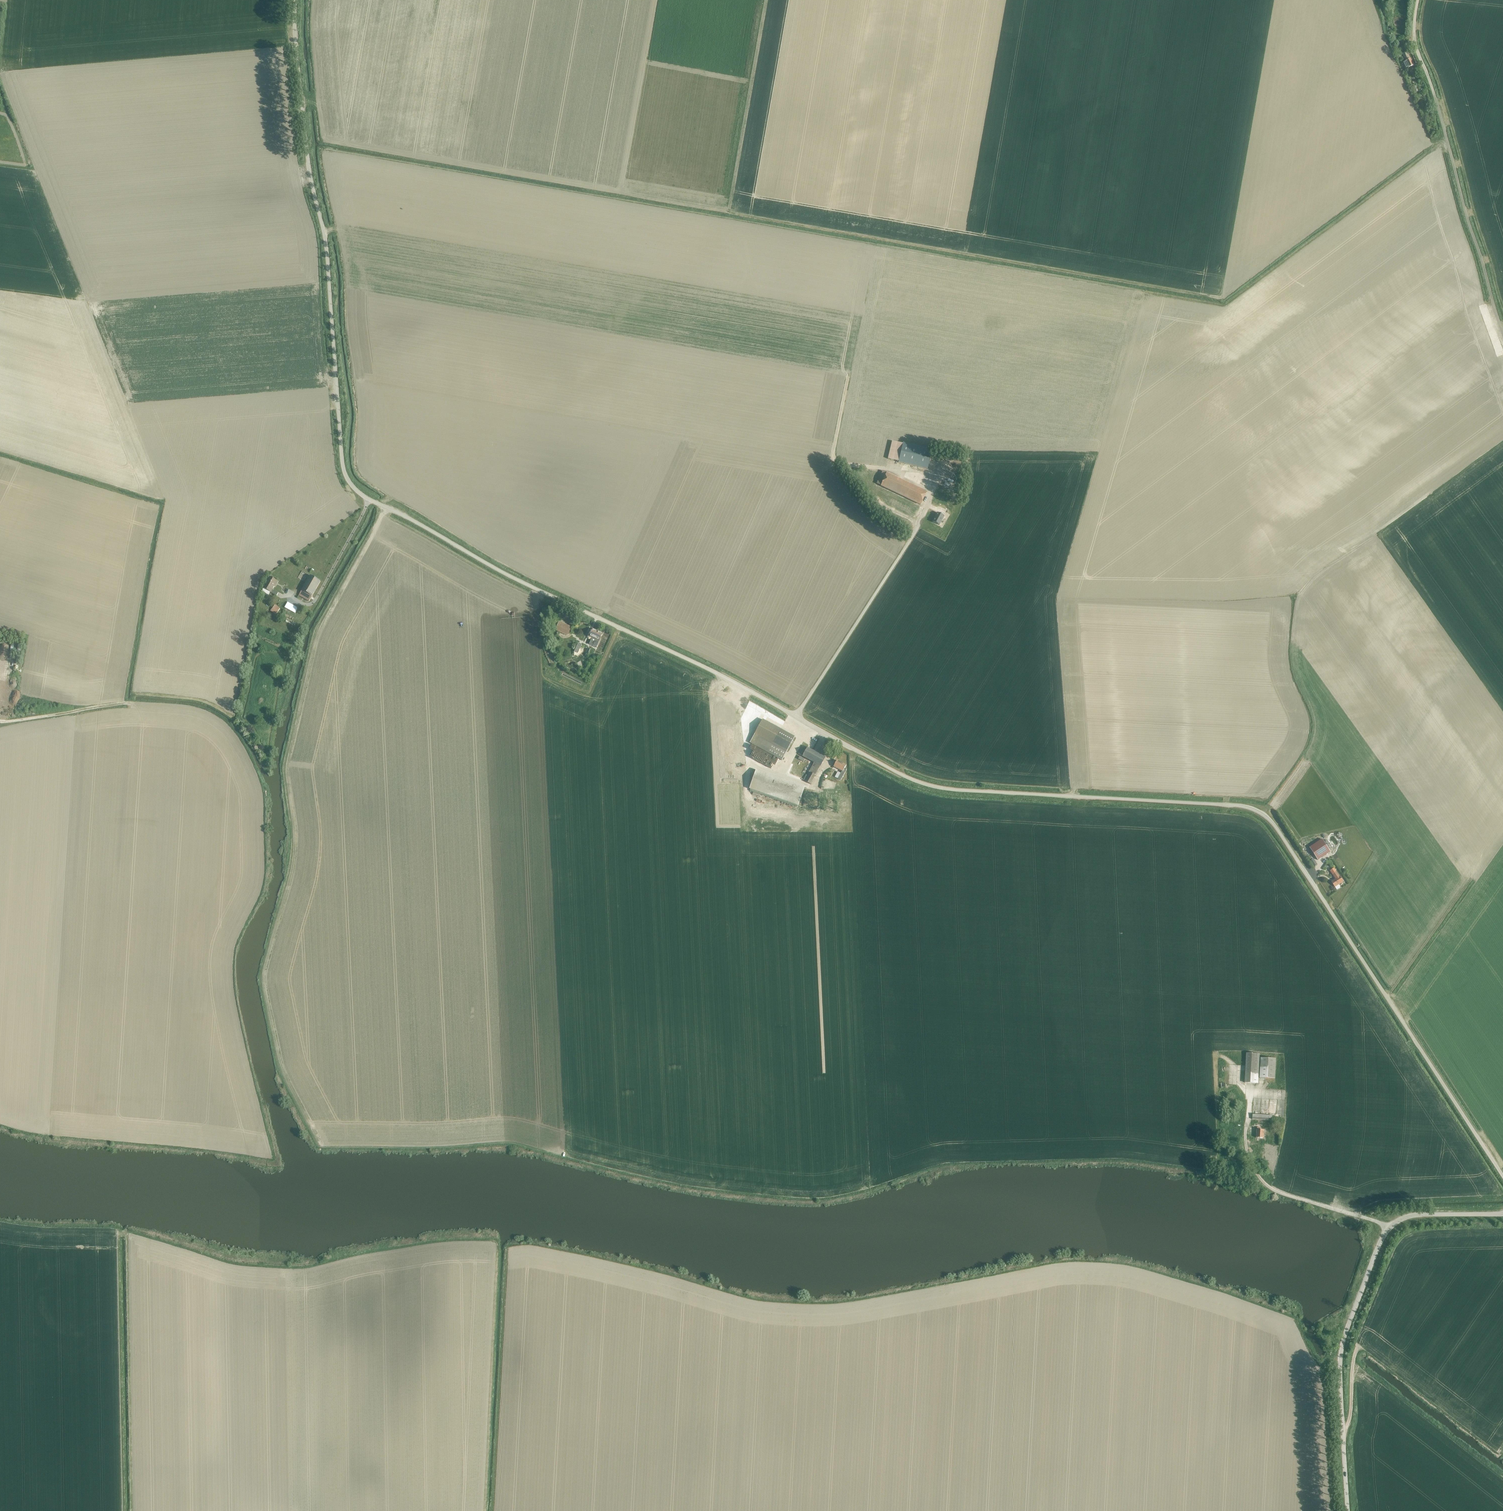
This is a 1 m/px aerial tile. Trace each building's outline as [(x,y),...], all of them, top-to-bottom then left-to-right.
[(1405,62),(1403,63),(1406,70),(1413,66),(1410,60),(1409,60),(1408,56),(1409,56),(1407,52),(1402,54),(1405,62)] [(903,443),(903,444),(892,441),(888,459),(899,462),(899,463),(928,470),(932,450),(903,443)] [(927,492),(887,473),(882,471),(876,484),(920,505),(927,492)] [(937,513),(932,522),(939,525),(944,516),(937,513)] [(309,601),(321,581),(311,575),(299,595),(309,601)] [(278,593),(272,590),(274,585),(275,586),(277,581),(270,577),(264,588),(270,592),(276,596),(278,593)] [(276,615),(280,609),(275,605),(271,611),(276,615)] [(560,623),(556,630),(567,635),(571,627),(560,623)] [(600,640),(603,634),(593,629),(590,636),(593,637),(592,639),(590,644),(597,648),(599,644),(598,643),(599,640),(600,640)] [(578,642),(574,652),(578,653),(582,644),(578,642)] [(754,734),(749,743),(782,761),(787,752),(795,737),(762,720),(754,734)] [(803,746),(798,754),(810,760),(814,763),(809,772),(810,773),(805,782),(810,785),(825,758),(803,746)] [(849,767),(842,763),(840,767),(838,766),(837,769),(833,767),(830,774),(837,778),(839,774),(843,777),(849,767)] [(797,806),(804,787),(756,770),(750,789),(797,806)] [(1331,852),(1322,839),(1310,847),(1318,860),(1331,852)] [(1338,885),(1343,881),(1339,876),(1336,872),(1333,874),(1336,879),(1332,881),(1335,887),(1337,890),(1340,888),(1338,885)] [(1258,1084),(1259,1054),(1246,1054),(1245,1083),(1258,1084)] [(1274,1079),(1275,1060),(1261,1059),(1260,1079),(1274,1079)] [(1264,1139),(1264,1131),(1260,1130),(1260,1128),(1257,1128),(1256,1138),(1264,1139)]
